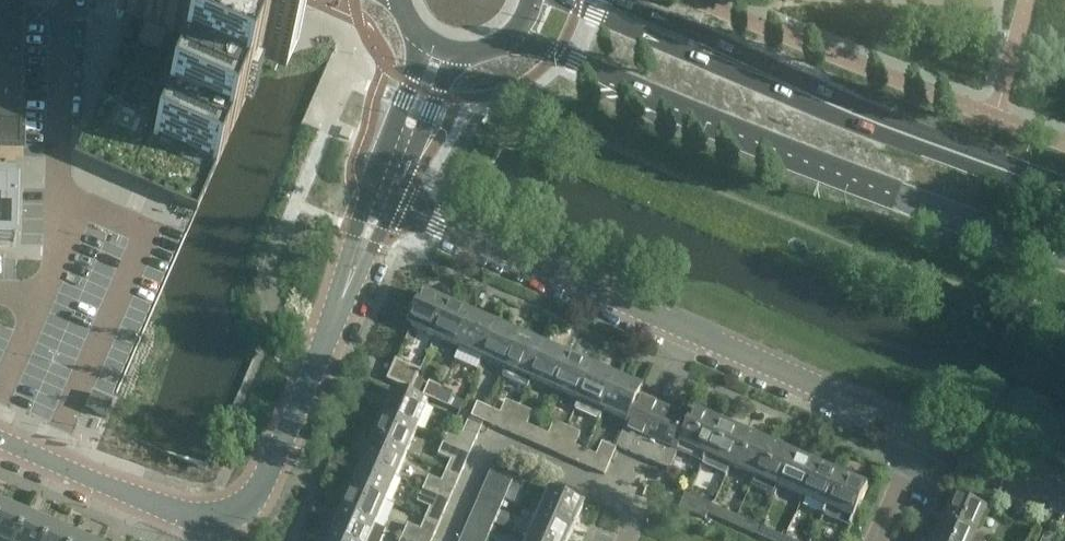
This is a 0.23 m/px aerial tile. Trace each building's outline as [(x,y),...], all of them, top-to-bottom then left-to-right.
[(16,144),(20,0),(0,0),(0,144),(16,144)] [(69,152),(201,208),(261,69),(272,74),(300,10),(276,0),(123,0),(118,14),(127,18),(69,152)] [(14,250),(15,184),(0,183),(0,250),(14,250)] [(435,338),(450,305),(425,294),(419,308),(415,306),(414,307),(415,307),(409,320),(408,321),(413,323),(411,327),(435,338)] [(460,348),(474,315),(450,305),(435,338),(460,348)] [(483,359),(498,325),(474,315),(460,348),(483,359)] [(507,369),(522,336),(498,325),(483,359),(507,369)] [(530,379),(545,346),(522,336),(507,369),(503,379),(526,389),(530,379)] [(554,390),(569,356),(545,346),(530,379),(554,390)] [(579,401),(593,367),(569,356),(554,390),(579,401)] [(396,360),(388,380),(412,391),(421,371),(396,360)] [(602,411),(617,378),(593,367),(579,401),(574,411),(598,421),(602,411)] [(643,389),(617,378),(602,411),(628,422),(639,397),(643,389)] [(436,401),(442,389),(430,383),(424,396),(436,401)] [(454,394),(442,389),(436,401),(448,406),(454,394)] [(395,391),(384,416),(418,430),(428,406),(395,391)] [(107,413),(112,401),(94,394),(89,405),(107,413)] [(703,463),(720,424),(694,413),(691,419),(673,411),(672,413),(661,408),(662,407),(661,406),(660,408),(650,404),(651,402),(650,401),(649,403),(640,399),(640,397),(639,397),(628,422),(639,427),(650,432),(639,457),(640,457),(640,456),(650,460),(649,461),(670,470),(678,452),(703,463)] [(508,433),(520,408),(506,401),(500,414),(489,410),(484,422),(497,428),(498,427),(507,431),(507,432),(508,433)] [(484,422),(489,410),(478,405),(473,417),(484,422)] [(532,413),(520,408),(508,433),(510,433),(519,437),(519,438),(532,443),(537,430),(526,426),(532,413)] [(407,454),(418,430),(384,416),(374,440),(407,454)] [(628,452),(639,427),(628,422),(617,447),(618,448),(618,447),(628,451),(628,452)] [(450,429),(445,442),(471,453),(471,451),(470,451),(474,441),(475,442),(481,428),(469,423),(464,435),(450,429)] [(556,454),(567,429),(554,423),(548,435),(537,430),(532,443),(545,449),(546,448),(555,452),(555,453),(556,454)] [(730,467),(744,434),(720,424),(703,463),(702,466),(726,477),(730,467)] [(639,457),(650,432),(639,427),(628,452),(629,452),(639,456),(638,456),(639,457)] [(580,434),(567,429),(556,454),(558,455),(558,454),(568,458),(567,459),(579,464),(585,451),(574,447),(580,434)] [(755,477),(769,445),(744,434),(730,467),(755,477)] [(397,478),(407,454),(374,440),(363,463),(397,478)] [(470,454),(471,453),(445,442),(439,455),(453,461),(448,472),(460,477),(466,464),(465,464),(469,454),(470,454)] [(596,456),(585,451),(579,464),(593,470),(594,469),(603,473),(603,474),(605,475),(616,450),(602,444),(596,456)] [(779,488),(793,455),(769,445),(755,477),(750,487),(774,498),(779,488)] [(803,498),(817,465),(793,455),(779,488),(803,498)] [(386,502),(397,478),(363,463),(353,487),(386,502)] [(827,509),(841,476),(817,465),(803,498),(827,509)] [(488,481),(484,489),(505,499),(515,476),(493,466),(487,480),(488,481)] [(454,490),(460,477),(448,472),(443,483),(430,477),(424,490),(450,501),(450,499),(449,499),(454,489),(454,490)] [(868,487),(841,476),(827,509),(824,515),(851,527),(868,487)] [(376,526),(386,502),(353,487),(342,511),(376,526)] [(505,499),(484,489),(483,489),(477,504),(478,504),(474,513),(495,522),(505,499)] [(449,502),(450,501),(424,490),(418,503),(432,508),(427,520),(439,525),(445,512),(444,512),(448,502),(449,502)] [(551,492),(540,516),(573,530),(583,506),(551,492)] [(692,513),(698,500),(685,494),(679,508),(692,513)] [(955,496),(944,521),(977,535),(988,511),(985,509),(987,505),(985,505),(973,500),(973,499),(972,499),(970,503),(955,496)] [(711,506),(698,500),(692,513),(705,519),(711,506)] [(26,515),(2,505),(0,509),(0,540),(15,540),(26,515)] [(732,525),(736,516),(716,507),(712,516),(732,525)] [(376,526),(342,511),(332,536),(344,540),(382,540),(386,531),(376,526)] [(474,513),(473,513),(467,528),(464,537),(474,540),(487,540),(495,522),(474,513)] [(50,526),(26,515),(15,540),(43,540),(50,526)] [(573,530),(540,516),(530,540),(532,540),(568,540),(573,530)] [(758,526),(736,516),(732,525),(754,535),(758,526)] [(439,525),(427,520),(422,531),(409,525),(403,538),(410,540),(431,540),(432,538),(433,538),(439,525)] [(977,535),(944,521),(936,540),(987,540),(988,540),(977,535)] [(74,536),(50,526),(43,540),(72,540),(74,536)] [(769,540),(780,540),(782,536),(762,527),(758,536),(769,540)]
